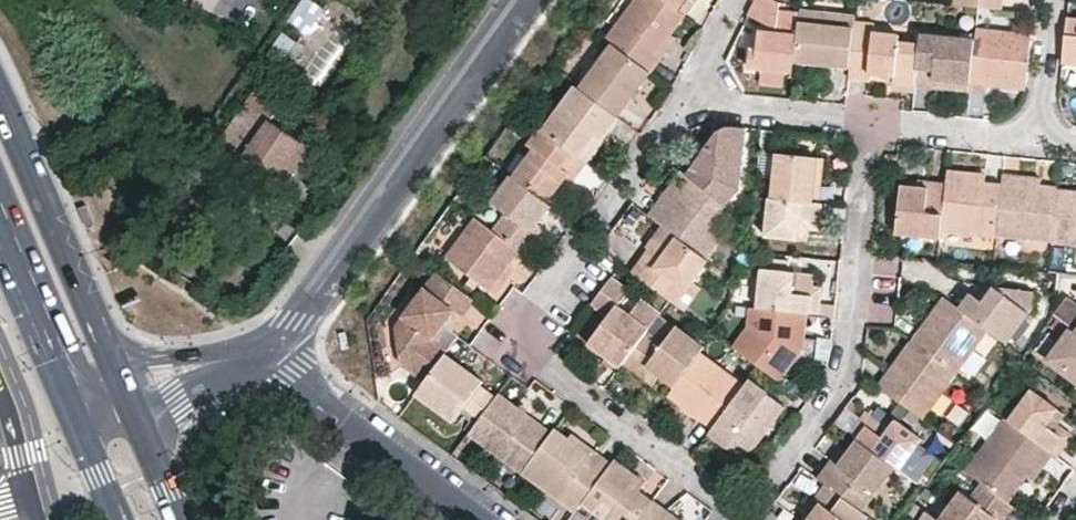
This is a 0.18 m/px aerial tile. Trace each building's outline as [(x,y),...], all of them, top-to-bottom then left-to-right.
[(316,0),(303,0),(290,18),(311,33),(327,8),(316,0)] [(686,12),(670,0),(635,0),(608,36),(615,42),(652,70),(663,55),(658,50),(671,32),(686,12)] [(686,12),(695,0),(670,0),(686,12)] [(750,11),(769,21),(778,22),(777,28),(763,27),(760,47),(755,46),(753,66),(766,67),(787,70),(795,71),(797,60),(802,9),(780,7),(782,0),(755,0),(750,11)] [(851,66),(856,22),(857,12),(803,6),(802,9),(797,60),(851,66)] [(1068,17),(1064,64),(1075,65),(1075,18),(1068,17)] [(895,80),(916,84),(920,43),(902,41),(901,35),(875,32),(876,24),(856,22),(851,66),(850,77),(873,79),(875,71),(895,74),(895,80)] [(1027,92),(1033,31),(978,25),(977,37),(972,81),(972,87),(990,89),(992,81),(1011,83),(1010,91),(1027,92)] [(977,37),(922,31),(920,43),(916,84),(935,86),(936,77),(972,81),(977,37)] [(677,37),(671,32),(658,50),(663,55),(677,37)] [(619,115),(652,70),(615,42),(580,87),(619,115)] [(785,85),(787,70),(766,67),(764,82),(785,85)] [(935,86),(972,90),(972,87),(972,81),(936,77),(935,86)] [(990,89),(1010,91),(1011,83),(992,81),(990,89)] [(602,140),(619,115),(580,87),(578,85),(545,129),(580,156),(596,135),(602,140)] [(281,105),(257,88),(220,141),(272,178),(265,188),(278,197),(291,206),(316,171),(302,161),(310,149),(270,121),(281,105)] [(738,186),(745,126),(737,126),(733,126),(729,127),(723,128),(719,131),(714,135),(712,138),(687,173),(723,199),(727,202),(738,186)] [(580,156),(545,129),(531,148),(534,152),(515,176),(549,201),(561,184),(569,175),(574,179),(587,161),(580,156)] [(587,161),(602,140),(596,135),(580,156),(587,161)] [(219,167),(197,151),(194,155),(217,171),(219,167)] [(773,196),(822,201),(826,171),(818,171),(819,156),(778,152),(773,196)] [(217,171),(194,155),(184,168),(207,184),(217,171)] [(818,171),(826,171),(827,157),(819,156),(818,171)] [(654,217),(687,173),(683,170),(650,214),(654,217)] [(977,173),(949,170),(947,181),(941,231),(997,238),(997,236),(1003,183),(986,181),(976,180),(977,173)] [(720,241),(722,224),(710,215),(723,199),(687,173),(654,217),(664,224),(708,257),(720,241)] [(1030,240),(1051,243),(1058,187),(1042,184),(1041,190),(1020,188),(1022,175),(1004,173),(1003,183),(997,236),(1007,237),(1030,240)] [(549,201),(515,176),(512,174),(494,199),(510,211),(495,231),(523,251),(527,254),(541,234),(537,230),(541,223),(555,206),(549,201)] [(567,188),(574,179),(569,175),(561,184),(567,188)] [(1042,177),(1022,175),(1020,188),(1041,190),(1042,184),(1042,177)] [(927,187),(929,178),(919,177),(918,186),(927,187)] [(941,231),(947,181),(929,178),(927,187),(918,186),(902,184),(896,232),(941,237),(941,231)] [(1051,243),(1075,246),(1075,189),(1058,187),(1051,243)] [(827,228),(830,202),(822,201),(773,196),(771,195),(767,235),(799,239),(801,216),(819,218),(818,227),(827,228)] [(722,224),(734,208),(727,202),(723,199),(710,215),(722,224)] [(807,226),(818,227),(819,218),(801,216),(799,239),(806,239),(807,226)] [(523,251),(495,231),(479,219),(449,259),(492,291),(523,251)] [(546,228),(541,223),(537,230),(541,234),(546,228)] [(695,281),(711,260),(708,257),(664,224),(648,248),(654,252),(646,261),(641,257),(631,269),(671,299),(679,304),(695,281)] [(1030,240),(1007,237),(1006,248),(1028,250),(1030,240)] [(654,252),(648,248),(641,257),(646,261),(654,252)] [(808,311),(820,312),(822,287),(814,286),(813,295),(793,292),(796,272),(764,269),(760,306),(808,311)] [(813,295),(814,286),(802,284),(802,273),(796,272),(793,292),(813,295)] [(453,330),(475,301),(438,274),(397,330),(402,366),(424,382),(446,353),(458,337),(458,334),(453,330)] [(659,315),(661,312),(643,299),(633,313),(620,304),(630,290),(611,276),(591,302),(609,316),(590,343),(607,356),(621,366),(624,361),(659,315)] [(702,287),(695,281),(679,304),(685,310),(702,287)] [(989,330),(1008,344),(1032,313),(1035,291),(995,286),(983,301),(977,297),(972,295),(961,309),(989,330)] [(983,301),(995,286),(986,286),(977,297),(983,301)] [(957,373),(989,330),(961,309),(945,297),(933,313),(939,318),(927,333),(921,329),(913,340),(957,373)] [(803,346),(808,311),(760,306),(751,305),(749,323),(733,345),(761,365),(779,379),(803,346)] [(1058,320),(1073,331),(1075,334),(1075,311),(1069,306),(1058,320)] [(939,318),(933,313),(921,329),(927,333),(939,318)] [(701,351),(703,348),(659,315),(624,361),(657,386),(662,379),(674,387),(701,351)] [(1073,331),(1049,362),(1075,381),(1075,334),(1073,331)] [(924,418),(957,373),(913,340),(903,354),(909,359),(896,376),(890,372),(880,385),(924,418)] [(745,386),(701,351),(674,387),(669,394),(684,406),(688,399),(703,411),(699,417),(713,428),(745,386)] [(446,353),(424,382),(416,393),(452,420),(462,407),(478,420),(495,397),(478,385),(481,379),(446,353)] [(909,359),(903,354),(890,372),(896,376),(909,359)] [(603,361),(617,371),(621,366),(607,356),(603,361)] [(785,405),(750,379),(745,386),(713,428),(710,432),(720,441),(724,445),(729,447),(734,449),(737,449),(742,449),(745,449),(750,448),(753,446),(757,442),(761,437),(785,405)] [(1056,452),(1060,455),(1071,439),(1064,434),(1060,439),(1046,428),(1061,408),(1033,388),(1010,418),(1056,452)] [(497,394),(495,397),(478,420),(470,432),(523,472),(551,434),(497,394)] [(688,399),(684,406),(699,417),(703,411),(688,399)] [(1060,439),(1064,434),(1056,427),(1067,413),(1061,408),(1046,428),(1060,439)] [(895,466),(900,469),(924,437),(897,418),(883,437),(876,432),(882,424),(867,412),(852,433),(857,438),(895,466)] [(883,437),(897,418),(892,413),(882,424),(876,432),(883,437)] [(1035,478),(1056,452),(1010,418),(1006,415),(966,469),(985,482),(1009,500),(1030,474),(1035,478)] [(579,439),(558,423),(554,429),(575,445),(579,439)] [(554,429),(551,434),(523,472),(576,511),(583,502),(612,463),(579,439),(575,445),(554,429)] [(861,511),(895,466),(857,438),(847,451),(839,462),(831,457),(816,478),(825,484),(861,511)] [(839,462),(847,451),(839,446),(831,457),(839,462)] [(647,482),(616,458),(612,463),(637,483),(635,486),(641,491),(647,482)] [(612,463),(583,502),(607,519),(639,519),(654,500),(641,491),(635,486),(637,483),(612,463)] [(1009,500),(985,482),(972,498),(963,492),(942,519),(996,519),(998,518),(1000,519),(1008,519),(1018,507),(1009,500)] [(861,511),(825,484),(816,497),(823,502),(817,509),(809,519),(864,519),(867,515),(861,511)] [(823,502),(816,497),(811,504),(817,509),(823,502)] [(639,519),(680,519),(654,500),(639,519)] [(928,511),(923,519),(940,519),(928,511)]
